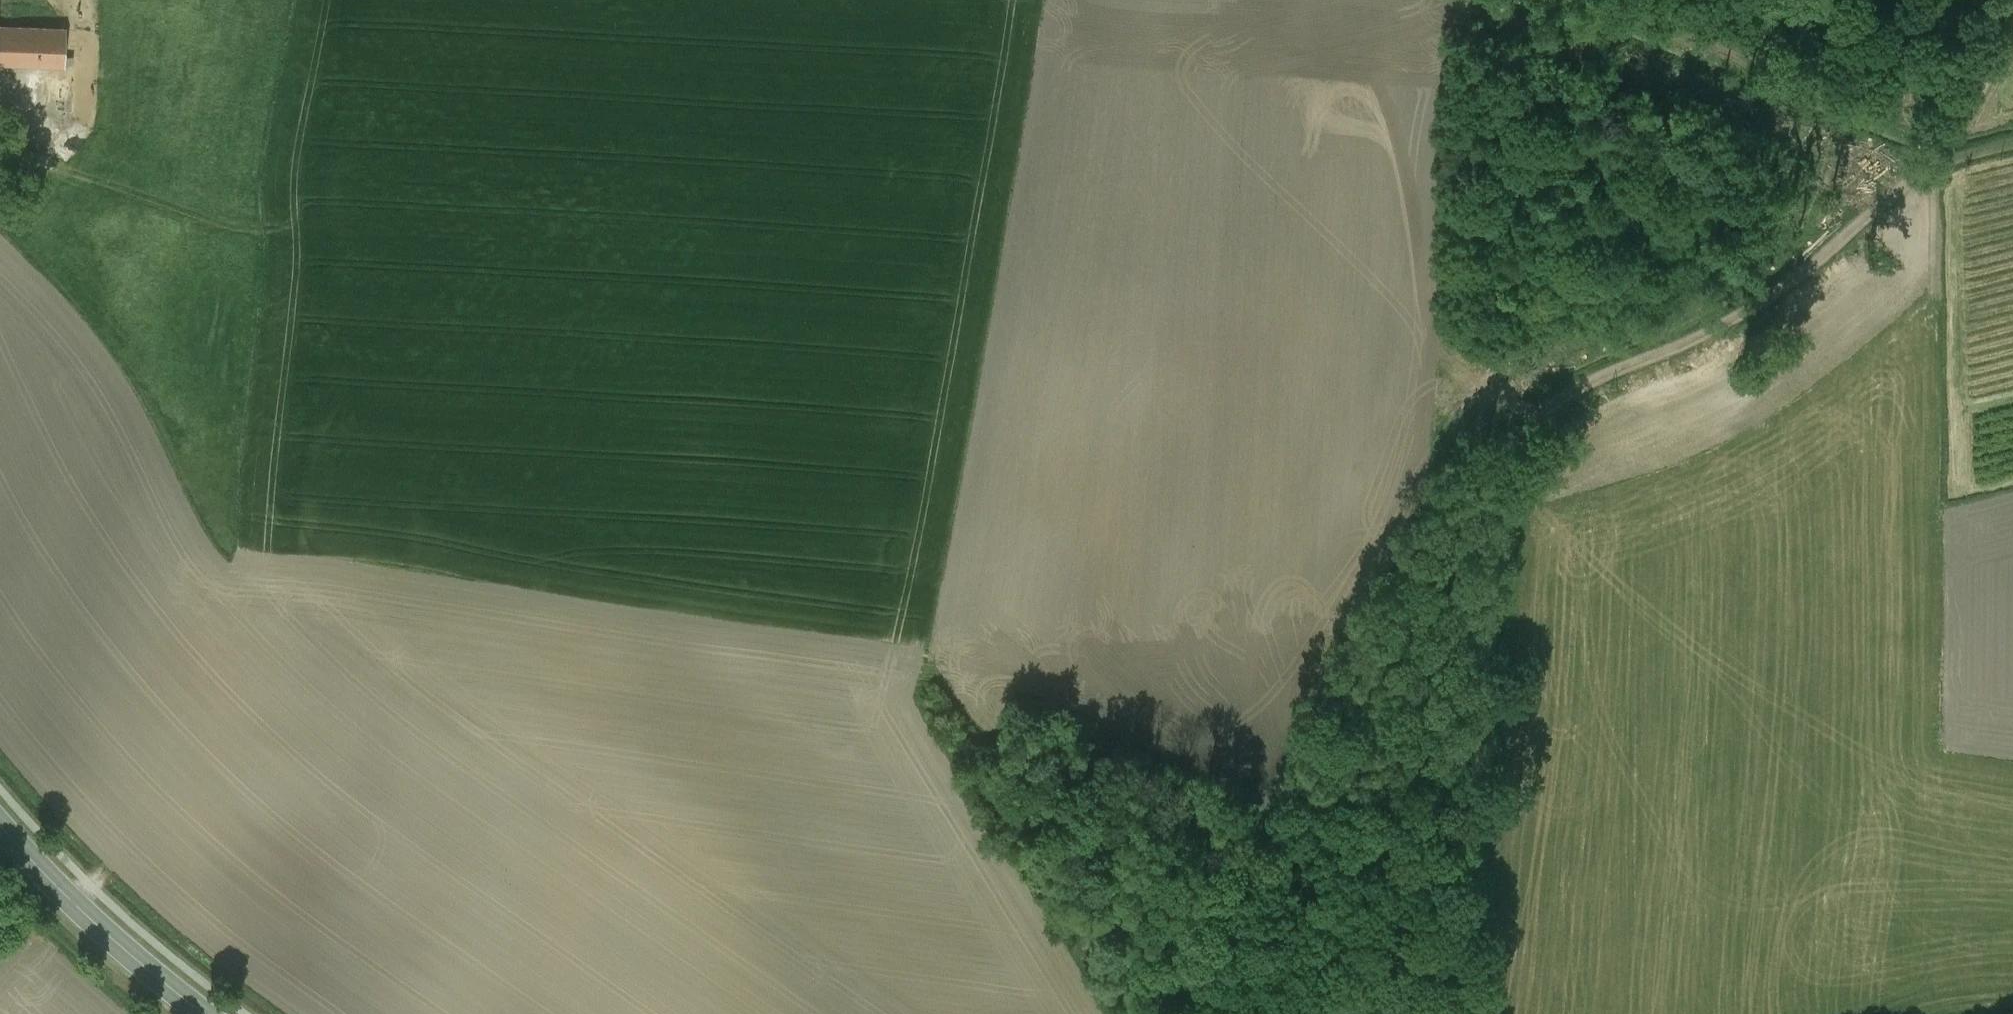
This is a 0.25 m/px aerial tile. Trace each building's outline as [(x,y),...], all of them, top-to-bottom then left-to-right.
[(0,25),(0,61),(65,64),(66,28),(0,25)]
